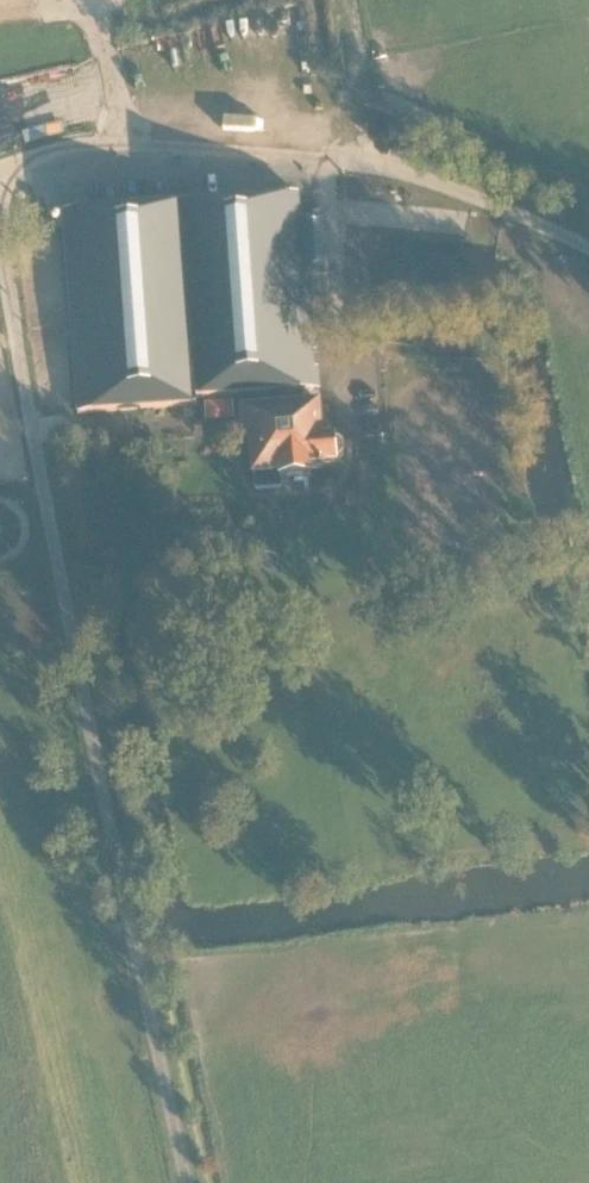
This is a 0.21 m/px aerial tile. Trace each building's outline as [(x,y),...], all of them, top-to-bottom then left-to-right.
[(314,390),(305,279),(301,221),(299,196),(64,214),(79,414),(198,406),(197,399),(280,393),(286,392),(314,390)] [(329,277),(326,220),(301,221),(305,279),(313,278),(329,277)] [(256,492),(282,489),(281,479),(322,475),(322,469),(339,468),(338,462),(342,462),(345,456),(344,445),(340,441),(336,442),(336,440),(324,441),(321,403),(282,406),(242,410),(245,437),(251,436),(256,492)] [(209,437),(228,436),(226,408),(208,409),(209,437)] [(128,422),(129,442),(158,441),(157,421),(128,422)]
